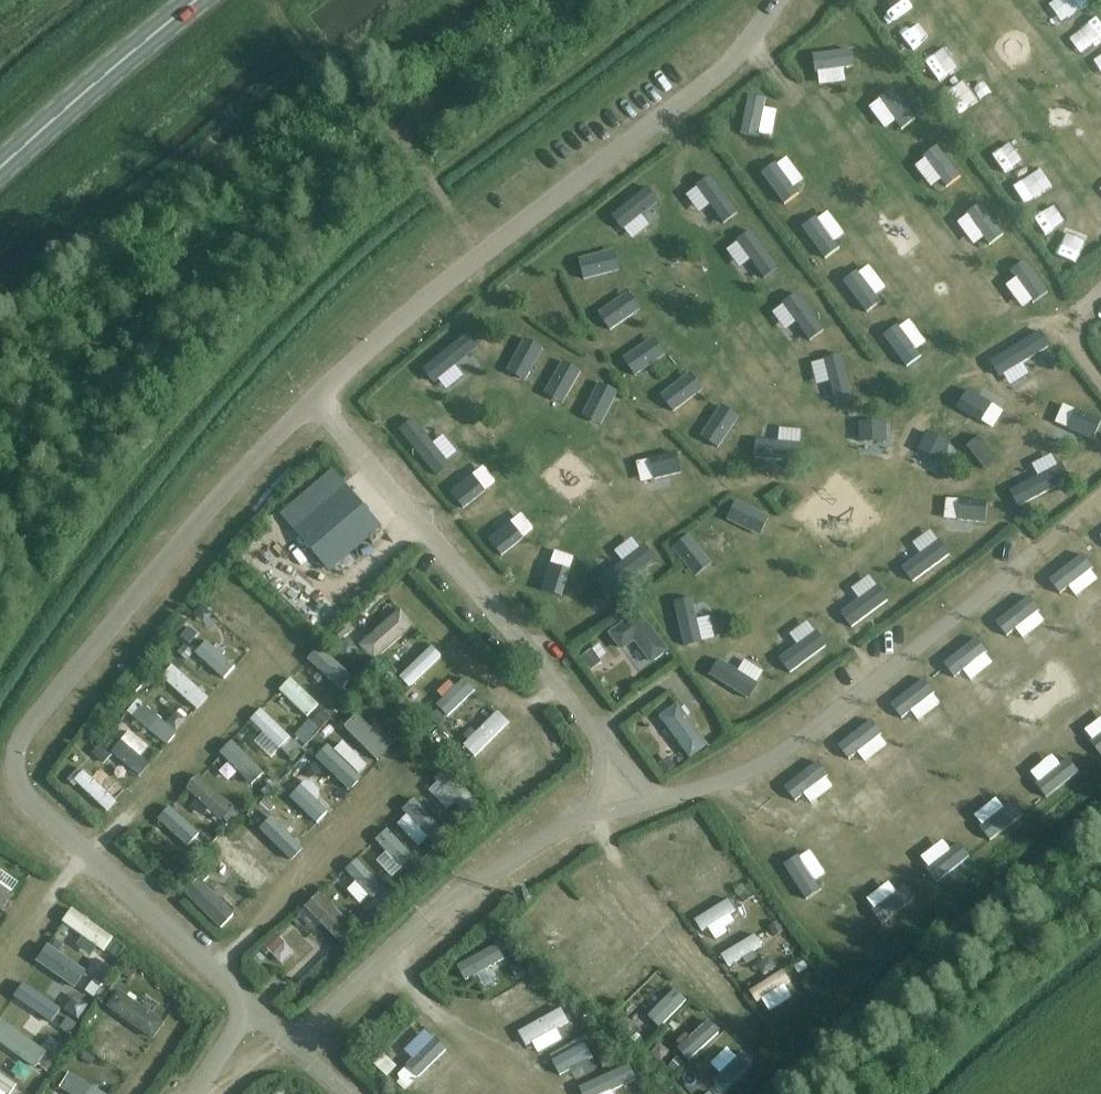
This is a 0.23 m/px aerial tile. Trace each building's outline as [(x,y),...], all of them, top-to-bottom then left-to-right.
[(813,55),(815,73),(855,69),(853,51),(813,55)] [(894,89),(878,99),(899,132),(915,122),(894,89)] [(740,134),(757,138),(765,100),(749,97),(740,134)] [(939,146),(923,156),(945,191),(961,181),(939,146)] [(763,173),(784,207),(796,199),(775,165),(763,173)] [(696,191),(685,207),(719,230),(730,215),(696,191)] [(653,203),(624,229),(641,248),(670,222),(653,203)] [(981,206),(966,215),(986,247),(1002,237),(981,206)] [(802,227),(824,261),(838,253),(816,218),(802,227)] [(764,284),(780,273),(760,243),(743,254),(764,284)] [(1023,262),(1008,271),(1030,306),(1046,297),(1023,262)] [(844,280),(866,315),(880,307),(858,272),(844,280)] [(612,305),(617,315),(635,306),(629,295),(612,305)] [(615,338),(645,319),(636,306),(606,325),(615,338)] [(775,327),(786,338),(800,325),(789,313),(775,327)] [(886,337),(907,370),(921,361),(900,328),(886,337)] [(623,360),(638,383),(668,363),(653,340),(623,360)] [(463,354),(434,379),(453,400),(481,374),(463,354)] [(1011,380),(1045,376),(1044,365),(1010,369),(1011,380)] [(681,424),(708,399),(694,385),(668,409),(681,424)] [(989,435),(998,414),(969,403),(961,424),(989,435)] [(722,416),(711,452),(728,457),(739,421),(722,416)] [(433,427),(418,439),(443,468),(461,453),(444,434),(442,437),(433,427)] [(1100,447),(1100,437),(1076,430),(1072,444),(1100,452),(1100,447)] [(898,460),(898,442),(882,442),(882,460),(898,460)] [(919,470),(937,473),(940,455),(923,452),(919,470)] [(763,477),(795,478),(796,459),(764,458),(763,477)] [(687,475),(657,481),(660,495),(690,489),(687,475)] [(1015,493),(1055,497),(1057,484),(1016,480),(1015,493)] [(459,507),(474,524),(495,505),(479,488),(459,507)] [(333,577),(388,532),(351,489),(297,534),(333,577)] [(962,519),(961,534),(992,535),(993,520),(962,519)] [(509,568),(532,551),(519,534),(496,551),(509,568)] [(695,548),(680,559),(702,589),(717,578),(695,548)] [(932,555),(904,583),(920,598),(948,570),(932,555)] [(1085,558),(1051,583),(1060,596),(1095,572),(1085,558)] [(642,562),(609,586),(621,602),(654,579),(642,562)] [(549,603),(571,609),(579,584),(556,577),(549,603)] [(1036,585),(1024,593),(1048,627),(1060,619),(1036,585)] [(843,628),(858,644),(885,618),(870,601),(843,628)] [(1029,601),(997,624),(1007,637),(1039,615),(1029,601)] [(400,608),(358,645),(374,663),(416,626),(400,608)] [(673,653),(644,612),(613,635),(626,653),(640,643),(656,665),(673,653)] [(704,613),(681,615),(684,654),(707,652),(704,613)] [(194,651),(224,679),(235,668),(204,640),(194,651)] [(979,641),(944,666),(954,680),(989,655),(979,641)] [(397,679),(408,691),(442,660),(431,648),(397,679)] [(305,662),(335,690),(346,678),(316,651),(305,662)] [(959,687),(969,700),(1000,675),(990,662),(959,687)] [(163,679),(198,711),(207,700),(173,668),(163,679)] [(712,688),(735,710),(750,695),(727,673),(712,688)] [(276,692),(306,719),(320,704),(290,677),(276,692)] [(434,707),(445,719),(474,693),(463,681),(434,707)] [(924,681),(890,705),(902,721),(936,697),(924,681)] [(678,703),(660,716),(690,758),(709,745),(688,717),(678,703)] [(134,717),(167,748),(177,737),(144,706),(134,717)] [(248,722),(278,750),(291,737),(260,709),(248,722)] [(463,748),(473,759),(509,727),(498,716),(463,748)] [(377,763),(389,751),(359,718),(347,729),(377,763)] [(871,723),(837,747),(849,763),(883,739),(871,723)] [(1091,743),(1100,757),(1100,736),(1091,743)] [(216,755),(250,786),(265,770),(231,739),(216,755)] [(111,751),(140,778),(149,767),(121,741),(111,751)] [(346,794),(361,780),(332,748),(317,762),(346,794)] [(1068,761),(1036,784),(1047,798),(1079,776),(1068,761)] [(817,764),(784,787),(795,803),(828,779),(817,764)] [(74,784),(105,812),(115,801),(84,773),(74,784)] [(184,790),(217,821),(232,805),(199,774),(184,790)] [(428,791),(448,812),(458,803),(439,782),(428,791)] [(317,823),(330,811),(306,785),(294,797),(317,823)] [(401,810),(430,842),(444,829),(415,797),(401,810)] [(1015,804),(980,829),(990,842),(1025,817),(1015,804)] [(160,822),(188,847),(199,835),(172,810),(160,822)] [(287,854),(297,845),(273,819),(263,828),(287,854)] [(374,841),(401,871),(415,859),(387,829),(374,841)] [(840,837),(804,855),(809,867),(846,849),(840,837)] [(960,846),(927,869),(937,883),(970,860),(960,846)] [(257,894),(268,883),(236,848),(224,858),(257,894)] [(343,871),(370,901),(384,888),(357,858),(343,871)] [(785,868),(807,903),(822,894),(799,859),(785,868)] [(2,909),(16,891),(0,879),(0,907),(2,909)] [(220,930),(231,920),(200,885),(189,896),(220,930)] [(904,890),(872,913),(881,925),(913,903),(904,890)] [(307,911),(342,949),(355,937),(320,899),(307,911)] [(731,904),(697,923),(703,933),(736,913),(731,904)] [(65,923),(108,951),(117,938),(74,909),(65,923)] [(757,938),(725,957),(732,969),(764,950),(757,938)] [(495,946),(456,967),(465,984),(504,963),(495,946)] [(40,963),(72,986),(83,971),(50,948),(40,963)] [(244,977),(255,955),(247,951),(236,974),(244,977)] [(784,973),(750,994),(757,1004),(791,984),(784,973)] [(47,976),(36,990),(56,1005),(67,990),(47,976)] [(120,990),(109,1004),(154,1035),(164,1021),(120,990)] [(677,992),(648,1016),(658,1029),(687,1005),(677,992)] [(63,1032),(69,1020),(31,999),(25,1011),(63,1032)] [(564,1011),(519,1035),(526,1049),(571,1025),(564,1011)] [(33,1064),(44,1049),(2,1019),(0,1022),(0,1041),(33,1064)] [(710,1023),(677,1050),(687,1062),(719,1035),(710,1023)] [(399,1071),(411,1084),(446,1050),(434,1037),(399,1071)] [(586,1044),(552,1063),(560,1077),(594,1058),(586,1044)] [(713,1084),(721,1093),(723,1093),(754,1068),(745,1057),(713,1084)] [(580,1089),(582,1093),(614,1093),(639,1083),(631,1066),(580,1089)] [(62,1084),(75,1093),(107,1093),(73,1069),(62,1084)] [(2,1093),(7,1093),(15,1083),(0,1073),(0,1093),(2,1093)]
